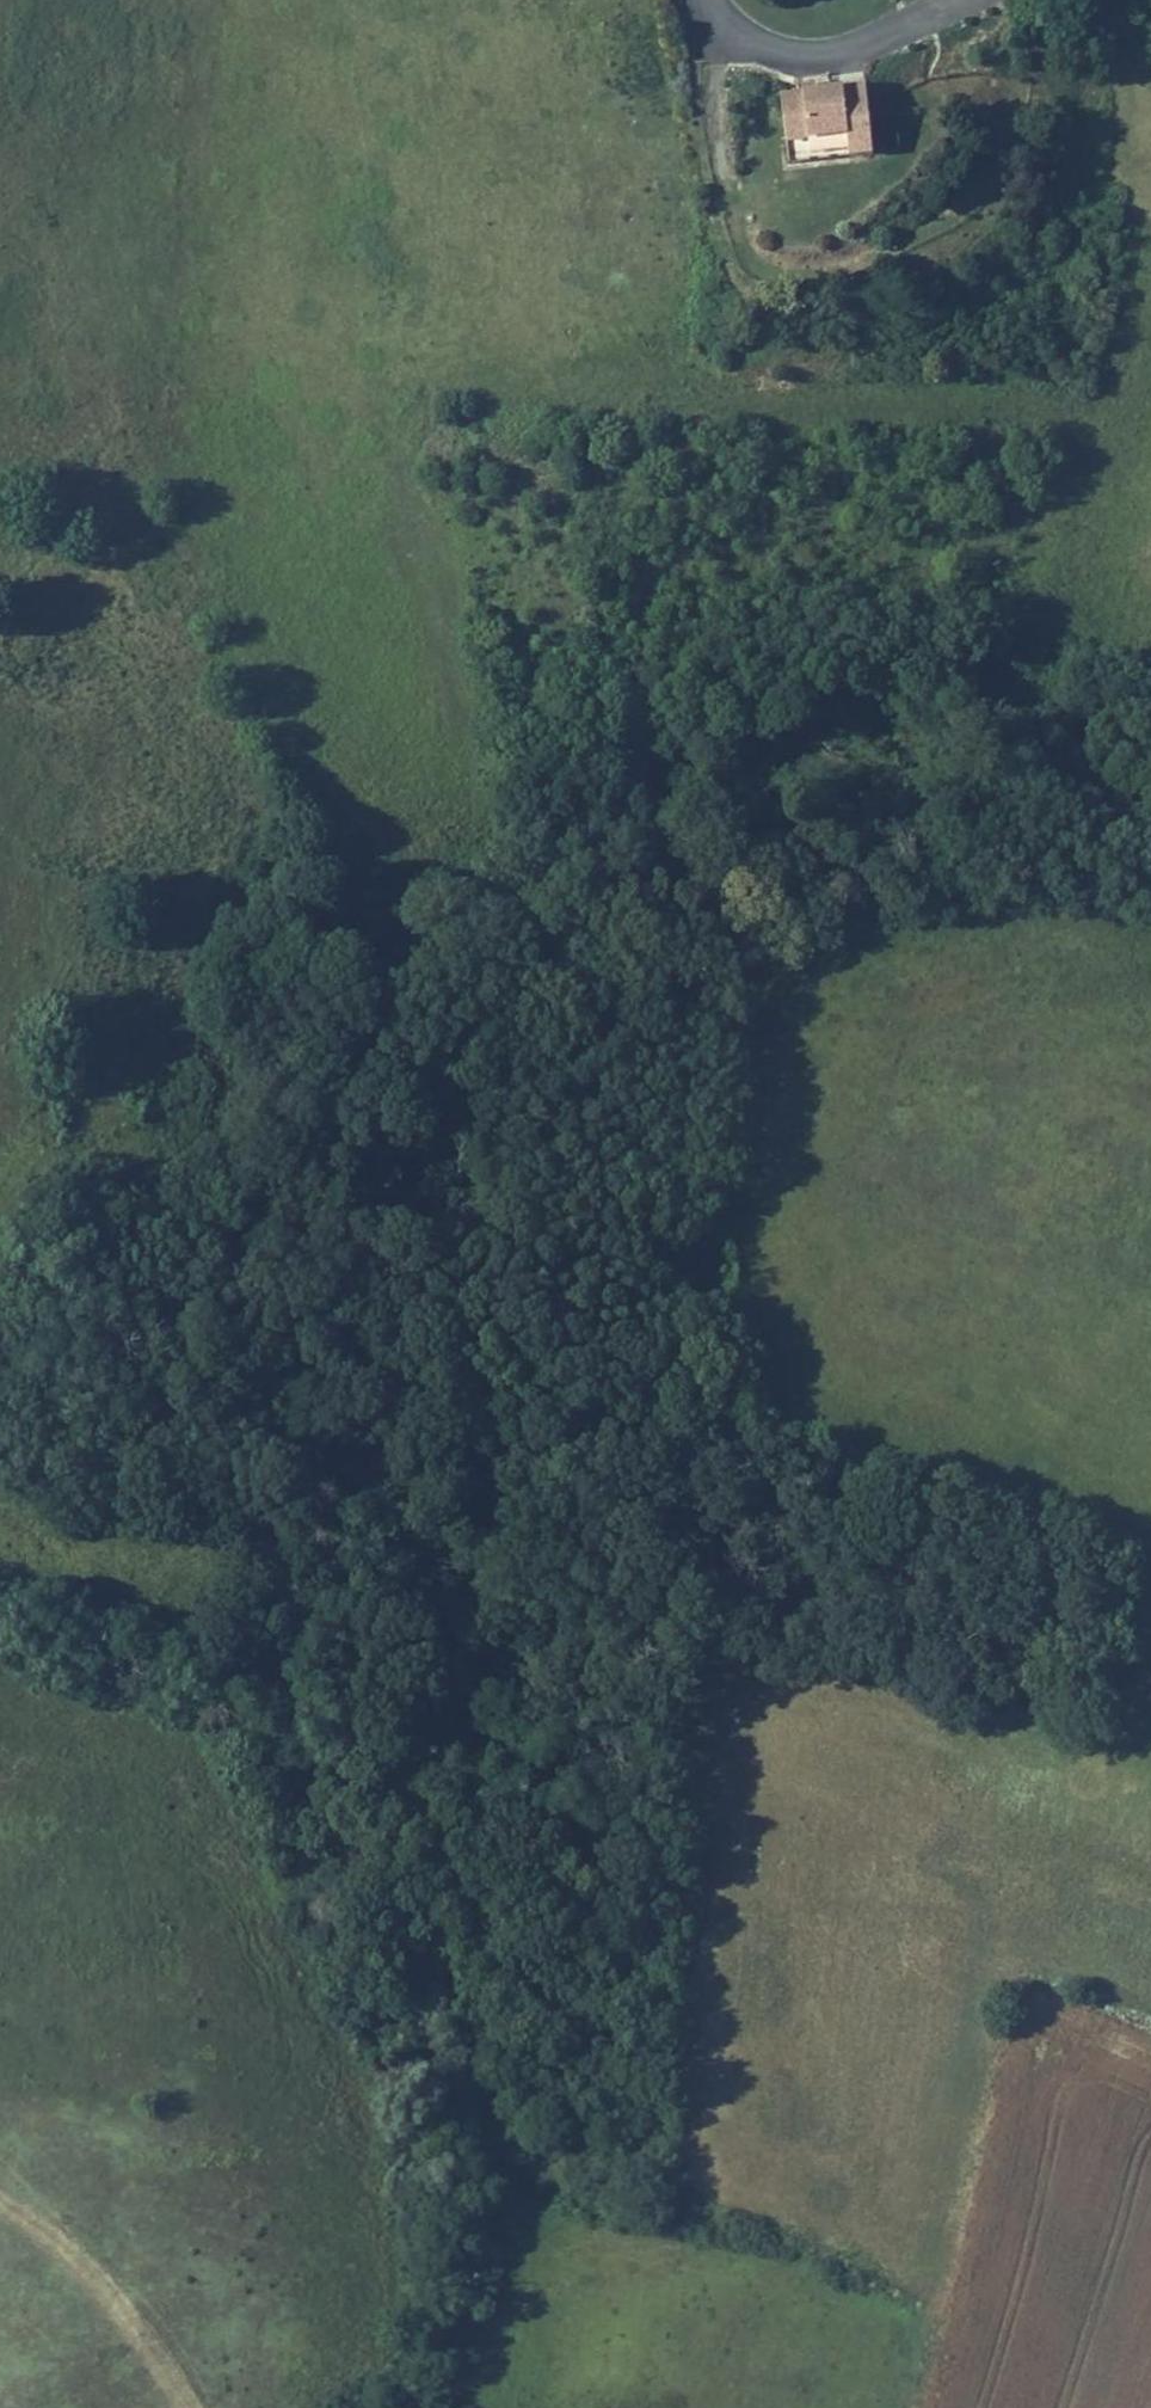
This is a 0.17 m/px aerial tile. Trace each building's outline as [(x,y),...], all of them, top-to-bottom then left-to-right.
[(869,83),(784,92),(789,138),(850,132),(852,153),(876,150),(869,83)]
